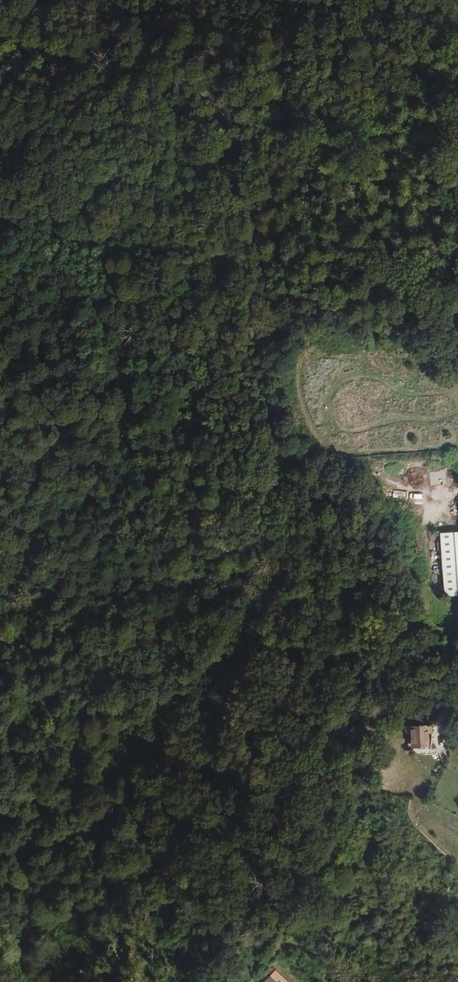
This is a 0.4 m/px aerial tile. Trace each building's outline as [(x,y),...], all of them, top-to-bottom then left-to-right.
[(391,485),(390,491),(402,495),(404,489),(391,485)] [(443,532),(448,594),(457,593),(457,530),(443,532)] [(412,731),(412,747),(428,746),(427,733),(432,733),(432,725),(421,726),(421,724),(420,724),(420,725),(419,725),(419,726),(406,726),(407,731),(412,731)]
